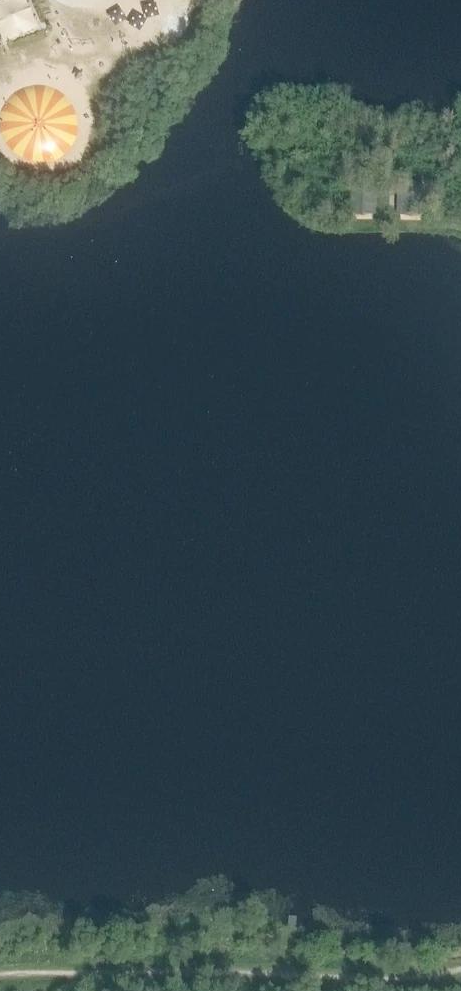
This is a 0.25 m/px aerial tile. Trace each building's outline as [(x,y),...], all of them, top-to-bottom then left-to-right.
[(1,95),(16,164),(80,150),(66,81),(1,95)]
